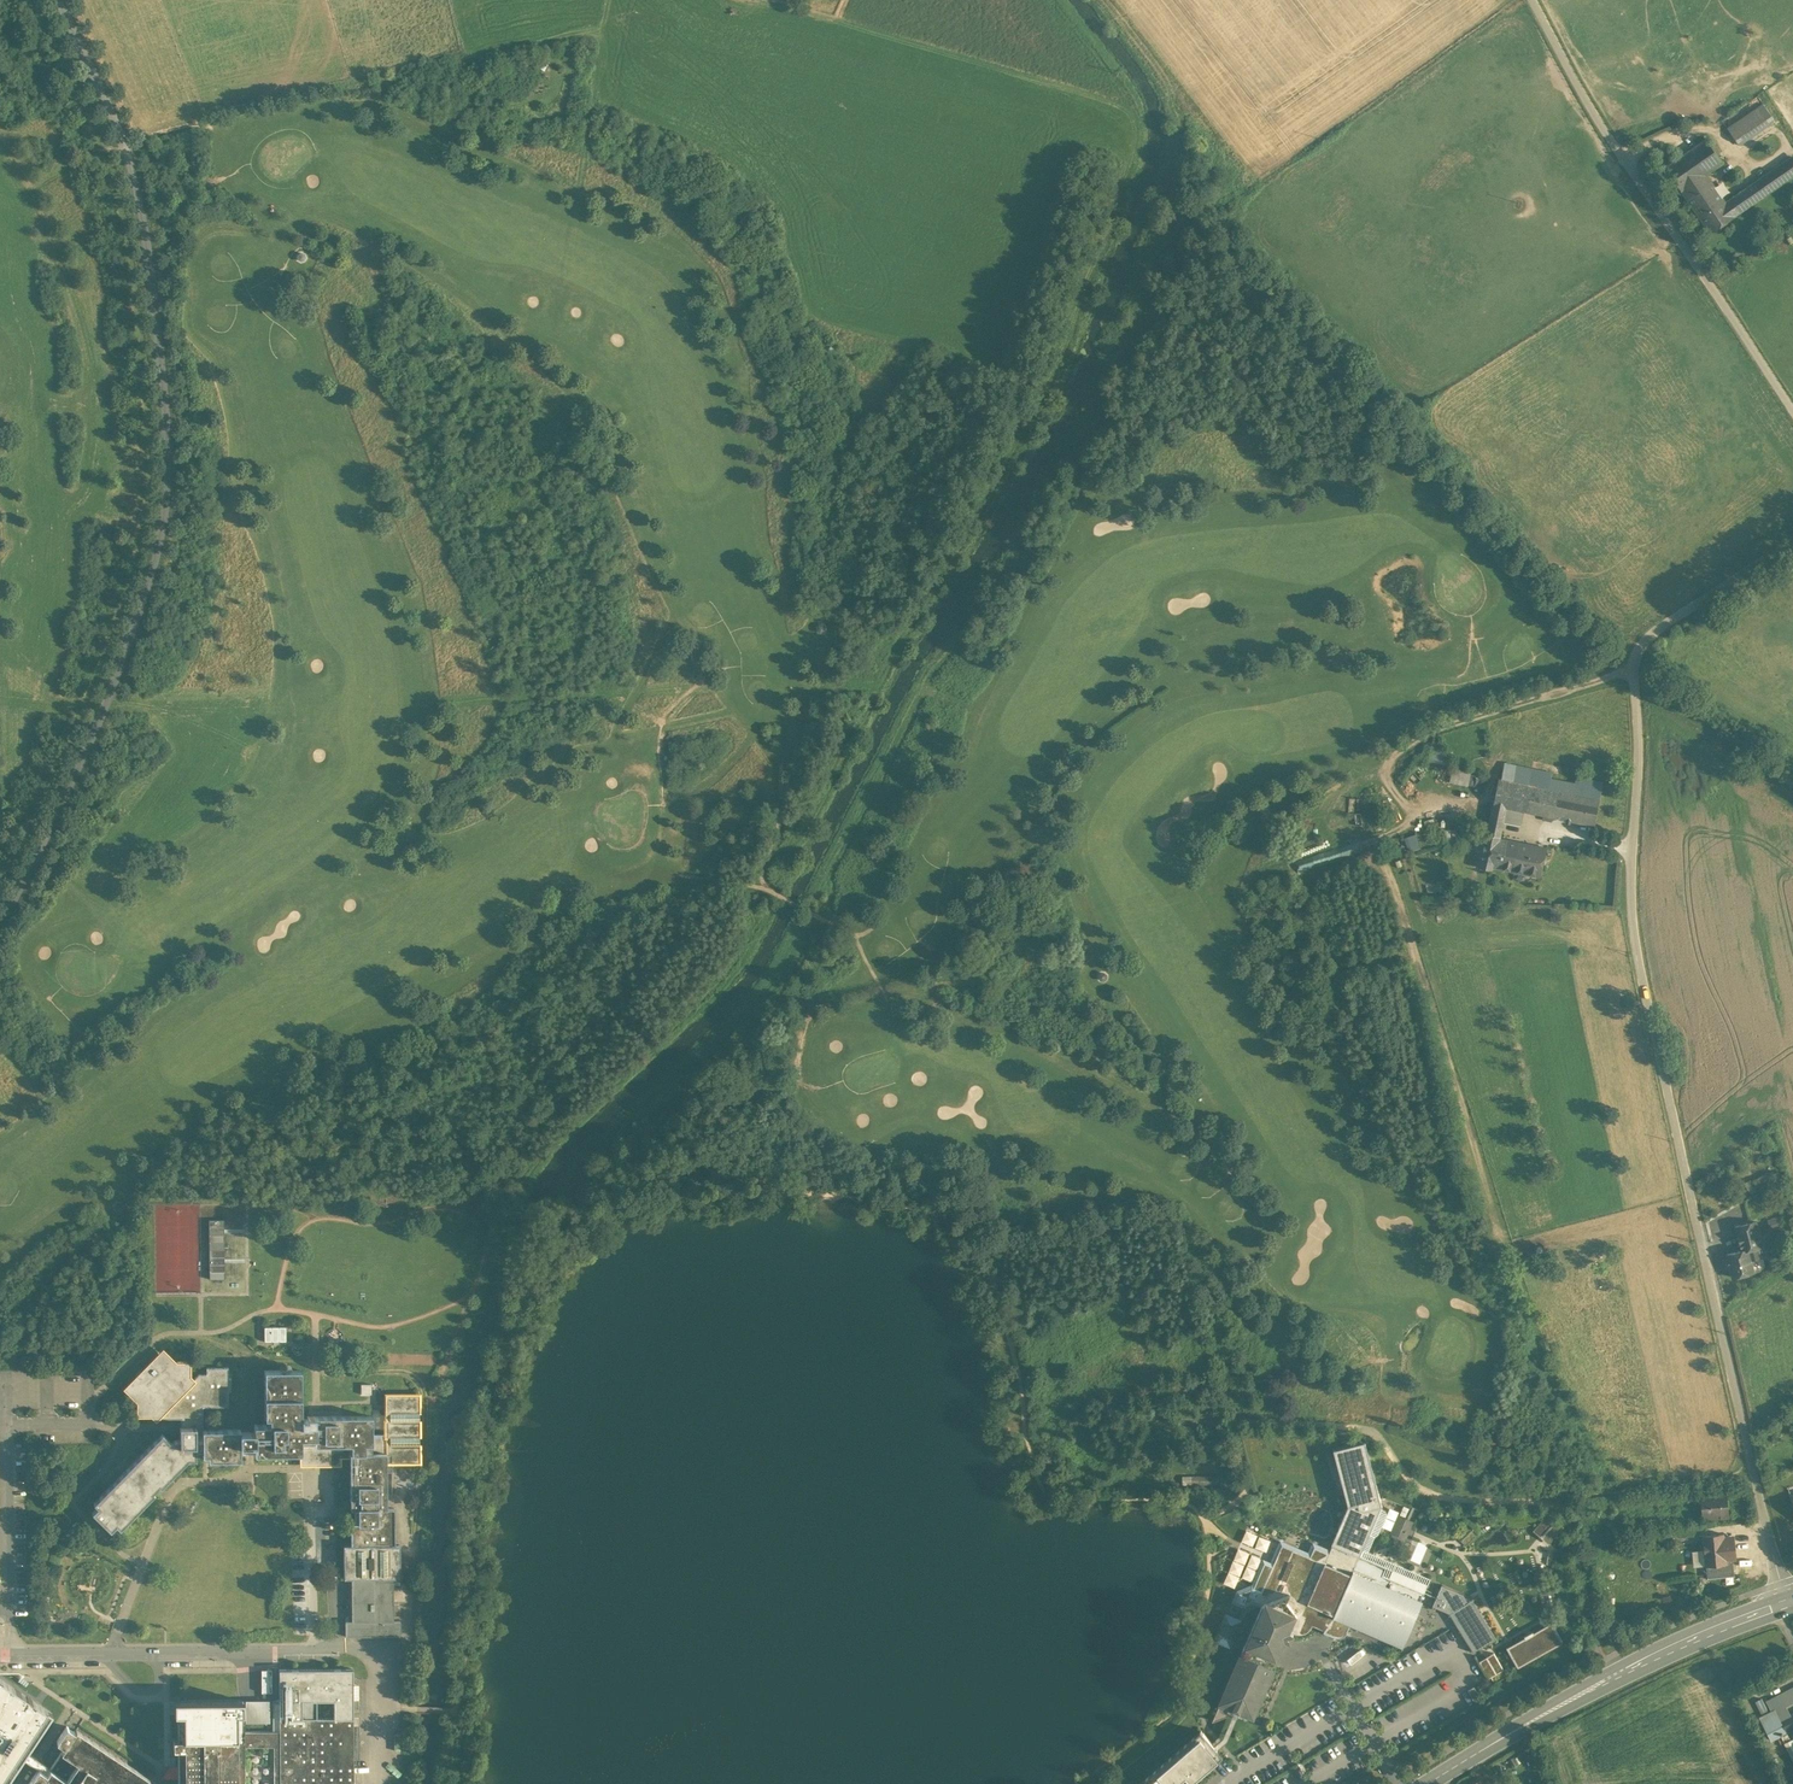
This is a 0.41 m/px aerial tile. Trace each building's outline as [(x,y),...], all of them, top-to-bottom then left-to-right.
[(1762,104),(1727,128),(1737,143),(1773,118),(1762,104)] [(1706,137),(1664,165),(1681,189),(1706,172),(1722,161),(1706,137)] [(1765,173),(1775,187),(1792,175),(1792,169),(1786,159),(1765,173)] [(1722,161),(1706,172),(1711,180),(1727,169),(1722,161)] [(1706,172),(1681,189),(1699,217),(1724,199),(1711,180),(1706,172)] [(1765,173),(1753,181),(1763,196),(1775,187),(1765,173)] [(1753,181),(1725,200),(1735,215),(1763,196),(1753,181)] [(1724,199),(1699,217),(1709,232),(1735,215),(1725,200),(1724,199)] [(1453,751),(1432,748),(1430,761),(1451,764),(1453,751)] [(1497,791),(1494,805),(1511,809),(1524,811),(1595,825),(1603,783),(1505,763),(1502,779),(1499,778),(1497,791)] [(1499,777),(1470,771),(1468,785),(1497,791),(1499,778),(1499,777)] [(1511,809),(1494,805),(1491,819),(1503,822),(1508,823),(1511,809)] [(1524,811),(1511,809),(1508,823),(1521,826),(1524,811)] [(1503,822),(1491,819),(1489,827),(1502,830),(1503,822)] [(1502,830),(1489,827),(1488,834),(1500,837),(1502,830)] [(1415,832),(1405,836),(1410,851),(1420,847),(1415,832)] [(1500,837),(1488,834),(1481,868),(1492,870),(1493,867),(1502,869),(1508,840),(1500,838),(1500,837)] [(1547,848),(1508,840),(1502,869),(1541,877),(1547,848)] [(1314,860),(1301,863),(1302,868),(1315,865),(1314,860)] [(1767,1174),(1745,1179),(1747,1191),(1770,1186),(1767,1174)] [(1785,1215),(1773,1220),(1777,1231),(1789,1226),(1785,1215)] [(226,1230),(226,1219),(212,1219),(212,1278),(226,1278),(226,1259),(226,1245),(226,1230)] [(1746,1224),(1752,1249),(1754,1249),(1757,1261),(1774,1257),(1764,1219),(1746,1224)] [(1757,1273),(1754,1262),(1751,1250),(1732,1254),(1738,1278),(1757,1273)] [(263,1327),(263,1340),(290,1340),(290,1327),(263,1327)] [(321,1463),(339,1463),(339,1455),(350,1455),(350,1509),(358,1509),(358,1523),(350,1523),(351,1545),(343,1545),(344,1578),(352,1578),(352,1621),(346,1621),(346,1636),(400,1635),(400,1621),(393,1621),(393,1578),(400,1578),(400,1544),(395,1544),(395,1508),(387,1508),(386,1471),(392,1471),(392,1463),(420,1463),(419,1394),(385,1394),(385,1420),(384,1420),(384,1434),(372,1434),(372,1416),(316,1416),(315,1416),(315,1415),(311,1415),(307,1415),(307,1418),(302,1418),(302,1416),(301,1416),(301,1370),(264,1370),(265,1417),(269,1417),(269,1424),(254,1424),(254,1431),(240,1431),(240,1429),(203,1429),(203,1407),(229,1407),(229,1391),(231,1391),(231,1378),(229,1378),(229,1367),(206,1368),(207,1374),(199,1374),(193,1380),(186,1374),(186,1366),(178,1366),(175,1363),(170,1363),(170,1357),(156,1357),(156,1363),(151,1363),(138,1376),(138,1382),(132,1382),(132,1396),(138,1396),(138,1401),(141,1404),(141,1412),(149,1412),(153,1416),(158,1416),(158,1419),(181,1418),(181,1424),(181,1426),(180,1426),(180,1439),(175,1439),(172,1443),(162,1433),(94,1503),(98,1507),(92,1512),(111,1531),(116,1525),(120,1529),(155,1493),(153,1492),(159,1486),(161,1488),(188,1459),(196,1459),(196,1451),(203,1451),(203,1455),(208,1455),(208,1459),(241,1459),(240,1445),(254,1445),(254,1453),(301,1452),(301,1454),(302,1454),(302,1463),(321,1463)] [(1365,1441),(1334,1449),(1346,1496),(1348,1505),(1332,1543),(1333,1544),(1360,1556),(1363,1550),(1380,1509),(1381,1505),(1382,1505),(1365,1441)] [(1727,1493),(1701,1496),(1702,1516),(1720,1514),(1721,1518),(1729,1517),(1727,1493)] [(1380,1509),(1363,1550),(1368,1552),(1375,1536),(1378,1535),(1387,1514),(1386,1511),(1380,1509)] [(1548,1515),(1536,1530),(1550,1541),(1562,1526),(1548,1515)] [(1411,1521),(1400,1516),(1393,1532),(1405,1537),(1411,1521)] [(1479,1535),(1468,1524),(1456,1535),(1467,1546),(1479,1535)] [(1698,1527),(1679,1528),(1680,1537),(1699,1535),(1698,1527)] [(1723,1534),(1703,1536),(1706,1565),(1726,1563),(1726,1559),(1733,1558),(1735,1558),(1733,1536),(1723,1537),(1723,1534)] [(1360,1556),(1333,1544),(1329,1553),(1325,1562),(1311,1556),(1282,1544),(1263,1588),(1258,1601),(1263,1603),(1242,1651),(1213,1720),(1234,1711),(1235,1708),(1240,1710),(1253,1716),(1287,1638),(1290,1639),(1294,1632),(1297,1633),(1300,1634),(1304,1633),(1307,1632),(1310,1630),(1312,1627),(1313,1625),(1325,1630),(1324,1632),(1335,1637),(1338,1637),(1341,1637),(1344,1636),(1346,1634),(1351,1623),(1403,1645),(1421,1602),(1424,1593),(1424,1592),(1383,1575),(1386,1567),(1360,1556)] [(1329,1553),(1315,1547),(1311,1556),(1325,1562),(1329,1553)] [(1368,1552),(1363,1550),(1360,1556),(1386,1567),(1383,1575),(1424,1592),(1430,1579),(1368,1552)] [(1726,1559),(1726,1563),(1706,1565),(1708,1578),(1734,1575),(1733,1558),(1726,1559)] [(1243,1588),(1237,1590),(1232,1601),(1244,1606),(1239,1617),(1226,1612),(1214,1640),(1231,1648),(1247,1610),(1263,1603),(1258,1601),(1263,1588),(1253,1584),(1243,1588)] [(1463,1594),(1442,1584),(1433,1605),(1450,1612),(1457,1623),(1474,1650),(1489,1641),(1466,1604),(1473,1599),(1474,1599),(1473,1598),(1468,1601),(1463,1594)] [(1466,1604),(1489,1641),(1496,1637),(1473,1599),(1466,1604)] [(1507,1648),(1517,1667),(1563,1641),(1552,1622),(1534,1632),(1533,1631),(1524,1636),(1525,1637),(1507,1648)] [(1504,1669),(1494,1653),(1480,1661),(1489,1678),(1491,1677),(1504,1669)] [(353,1668),(279,1669),(279,1702),(273,1702),(273,1731),(243,1731),(243,1718),(243,1715),(243,1713),(243,1700),(174,1700),(174,1713),(178,1713),(178,1718),(177,1718),(177,1738),(173,1738),(173,1747),(178,1747),(178,1783),(244,1783),(243,1746),(273,1746),(274,1783),(354,1783),(353,1668)] [(1508,1676),(1504,1669),(1491,1677),(1495,1683),(1508,1676)] [(64,1693),(71,1680),(63,1676),(57,1690),(64,1693)] [(23,1758),(27,1751),(52,1713),(0,1678),(0,1783),(6,1783),(23,1758)] [(1767,1701),(1773,1712),(1786,1705),(1792,1701),(1792,1688),(1767,1701)] [(1763,1697),(1755,1700),(1759,1711),(1767,1708),(1763,1697)] [(270,1700),(246,1700),(246,1722),(269,1722),(270,1700)] [(1786,1705),(1773,1712),(1778,1721),(1780,1720),(1786,1730),(1790,1728),(1792,1734),(1792,1713),(1791,1714),(1786,1705)] [(1223,1737),(1214,1744),(1218,1749),(1228,1740),(1240,1710),(1235,1708),(1234,1711),(1223,1737)] [(1778,1721),(1773,1712),(1761,1717),(1772,1739),(1781,1735),(1781,1734),(1783,1733),(1782,1732),(1786,1730),(1780,1720),(1778,1721)] [(149,1778),(76,1729),(75,1731),(67,1726),(57,1741),(64,1746),(51,1767),(46,1773),(38,1768),(28,1783),(30,1783),(98,1783),(102,1778),(111,1783),(145,1783),(149,1778)] [(1186,1776),(1192,1783),(1194,1781),(1223,1755),(1218,1749),(1214,1744),(1201,1730),(1139,1783),(1177,1783),(1186,1776)] [(1792,1739),(1791,1740),(1787,1733),(1782,1736),(1792,1759),(1792,1741),(1792,1739)] [(37,1758),(27,1751),(23,1758),(33,1764),(38,1768),(46,1773),(51,1767),(37,1758)]
